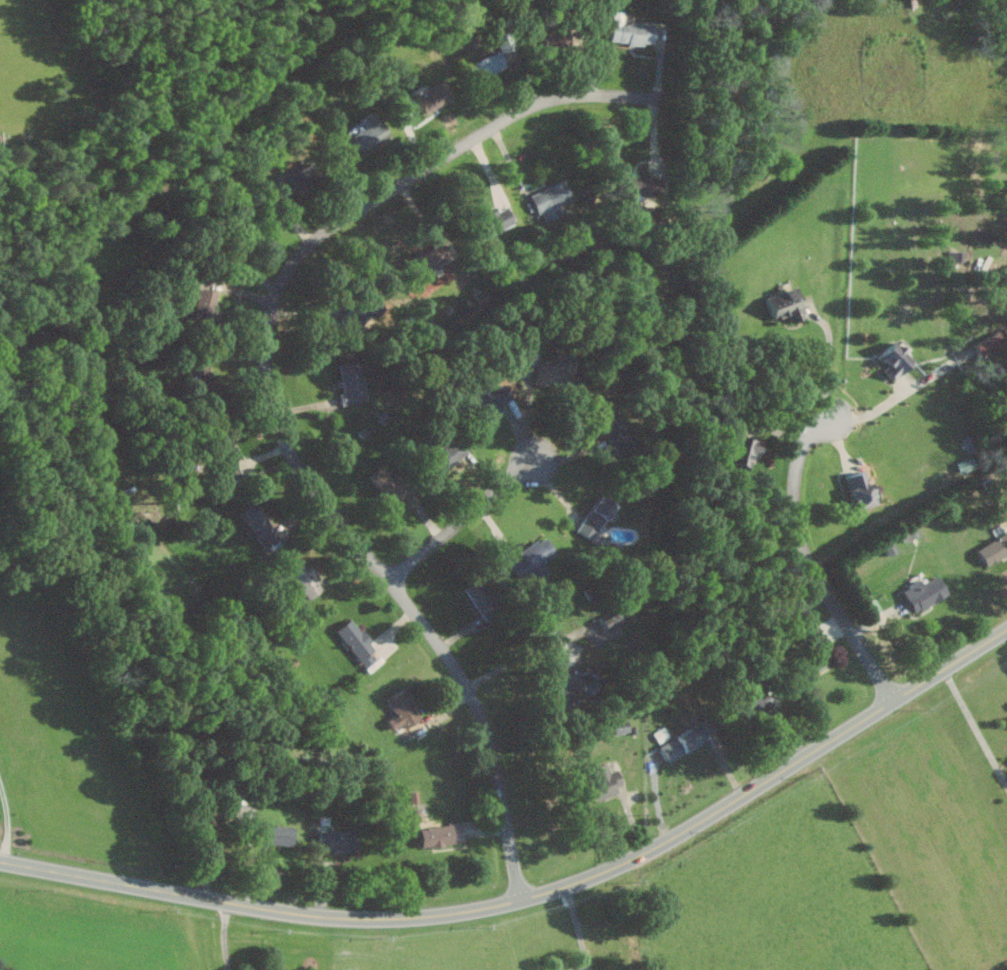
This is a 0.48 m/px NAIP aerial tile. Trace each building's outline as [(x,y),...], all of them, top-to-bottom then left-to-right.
[(656,23),(621,23),(621,10),(609,10),(608,42),(656,43),(656,23)] [(467,64),(476,81),(505,66),(496,49),(467,64)] [(452,96),(441,80),(416,96),(427,113),(452,96)] [(390,135),(376,109),(361,117),(366,127),(353,134),(361,150),(390,135)] [(285,177),(295,193),(317,180),(307,164),(285,177)] [(572,200),(564,178),(547,184),(548,188),(532,194),(539,214),(543,213),(547,221),(563,215),(559,205),(572,200)] [(489,213),(496,231),(518,222),(511,204),(489,213)] [(216,291),(197,287),(191,314),(210,318),(216,291)] [(809,319),(801,287),(765,296),(771,319),(792,314),(794,323),(809,319)] [(892,365),(888,369),(898,380),(917,363),(899,342),(884,355),(892,365)] [(553,364),(535,363),(534,384),(570,385),(571,353),(553,353),(553,364)] [(368,399),(363,375),(360,376),(356,361),(339,364),(345,393),(339,394),(342,405),(368,399)] [(731,462),(755,467),(757,456),(762,457),(766,440),(737,434),(731,462)] [(369,476),(393,506),(414,490),(401,474),(395,479),(383,465),(369,476)] [(849,477),(861,511),(883,502),(876,482),(871,484),(866,470),(849,477)] [(599,540),(618,501),(601,493),(582,532),(599,540)] [(242,509),(264,550),(280,541),(258,500),(242,509)] [(520,552),(524,558),(512,566),(520,579),(534,571),(539,579),(552,571),(546,561),(559,553),(549,535),(520,552)] [(980,546),(987,564),(1006,556),(1006,535),(980,546)] [(326,590),(307,558),(290,568),(309,600),(326,590)] [(924,585),(921,581),(904,591),(918,613),(951,592),(940,575),(924,585)] [(488,622),(505,612),(485,577),(468,587),(488,622)] [(626,620),(617,606),(600,618),(609,631),(626,620)] [(367,667),(376,660),(372,654),(378,650),(355,617),(339,629),(367,667)] [(577,675),(582,698),(601,694),(596,670),(577,675)] [(398,727),(405,724),(407,727),(424,720),(410,688),(389,696),(398,717),(395,718),(398,727)] [(561,690),(562,708),(579,708),(578,689),(561,690)] [(717,734),(706,718),(661,747),(671,763),(717,734)] [(619,769),(612,771),(611,763),(592,768),(600,799),(625,793),(619,769)] [(463,822),(419,827),(422,848),(456,845),(455,837),(464,836),(463,822)] [(270,844),(296,846),(297,826),(271,825),(270,844)] [(321,830),(321,849),(359,850),(359,831),(321,830)]
